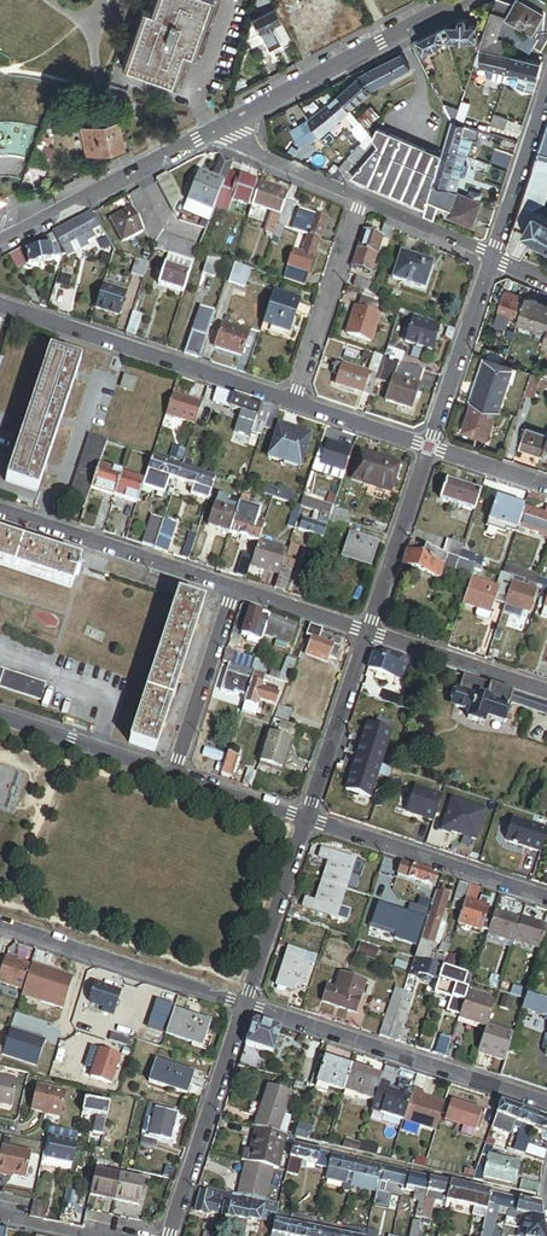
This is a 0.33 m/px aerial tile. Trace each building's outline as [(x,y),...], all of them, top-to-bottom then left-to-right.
[(156,22),(148,19),(126,78),(181,98),(193,65),(200,68),(221,10),(194,0),(164,0),(156,22)] [(164,0),(155,0),(154,1),(148,19),(156,22),(164,0)] [(267,0),(256,0),(250,23),(257,36),(270,29),(279,24),(267,0)] [(533,0),(522,0),(519,2),(534,10),(546,17),(536,37),(546,35),(546,7),(533,0)] [(519,2),(515,9),(509,21),(536,37),(546,17),(534,10),(519,2)] [(495,3),(492,12),(505,16),(504,20),(509,21),(515,9),(495,3)] [(505,16),(492,12),(479,50),(507,57),(512,44),(497,39),(499,36),(504,20),(505,16)] [(126,78),(148,19),(141,17),(138,24),(119,76),(126,78)] [(504,20),(499,36),(530,55),(534,49),(541,53),(546,42),(546,35),(536,37),(509,21),(504,20)] [(456,24),(455,23),(453,25),(452,27),(452,28),(447,28),(448,43),(478,43),(478,27),(467,27),(467,26),(466,24),(465,23),(463,22),(461,23),(460,24),(459,26),(458,25),(457,24),(456,24)] [(250,23),(245,42),(251,54),(263,47),(257,36),(250,23)] [(423,56),(448,43),(447,28),(417,44),(423,56)] [(281,50),(270,29),(257,36),(263,47),(268,56),(281,50)] [(417,44),(414,45),(416,50),(414,51),(420,63),(425,60),(423,56),(417,44)] [(507,57),(479,50),(474,67),(488,70),(502,73),(507,74),(511,58),(507,57)] [(402,57),(359,80),(367,95),(410,73),(402,57)] [(518,77),(537,82),(541,65),(511,58),(507,74),(518,77)] [(187,101),(200,68),(193,65),(181,98),(187,101)] [(502,73),(488,70),(485,80),(500,83),(502,73)] [(537,82),(518,77),(515,89),(533,93),(537,82)] [(359,80),(336,100),(347,114),(352,109),(367,95),(359,80)] [(63,93),(55,90),(39,133),(44,135),(46,129),(50,130),(52,123),(56,112),(63,93)] [(347,114),(336,100),(308,125),(317,142),(343,118),(347,114)] [(468,105),(461,103),(455,124),(461,126),(468,105)] [(353,120),(359,126),(364,122),(363,121),(352,109),(347,114),(353,120)] [(63,115),(56,112),(52,123),(59,126),(63,115)] [(353,120),(347,114),(343,118),(348,124),(353,120)] [(376,123),(369,115),(363,121),(364,122),(359,126),(365,133),(376,123)] [(353,120),(348,124),(354,130),(359,126),(353,120)] [(521,132),(490,121),(487,129),(518,140),(521,132)] [(80,130),(85,156),(121,149),(116,122),(80,130)] [(461,126),(455,124),(452,123),(443,151),(456,155),(463,136),(465,128),(461,126)] [(301,150),(317,142),(308,125),(292,133),(301,150)] [(537,157),(546,160),(546,127),(537,157)] [(478,132),(465,128),(463,136),(476,140),(478,132)] [(378,130),(372,142),(373,142),(378,148),(437,171),(441,157),(378,130)] [(42,141),(37,139),(30,159),(47,165),(54,146),(42,141)] [(378,148),(373,142),(362,151),(359,148),(350,159),(362,168),(378,148)] [(431,187),(437,171),(378,148),(362,168),(355,177),(425,207),(431,187)] [(508,171),(512,156),(494,150),(489,166),(508,171)] [(456,155),(443,151),(441,157),(437,171),(431,187),(446,192),(449,179),(456,155)] [(537,157),(513,229),(523,234),(533,213),(535,211),(543,205),(546,191),(546,160),(537,157)] [(355,177),(362,168),(350,159),(333,180),(348,186),(355,177)] [(232,166),(220,162),(210,184),(223,189),(228,176),(232,166)] [(502,188),(508,171),(489,166),(484,182),(502,188)] [(236,178),(228,176),(223,189),(219,197),(224,199),(220,209),(215,207),(214,209),(225,214),(229,203),(227,202),(236,179),(236,178)] [(176,201),(164,178),(157,181),(172,211),(176,201)] [(223,189),(210,184),(197,178),(195,181),(191,180),(187,189),(191,191),(185,205),(211,216),(214,209),(215,207),(219,197),(223,189)] [(255,198),(259,186),(236,179),(227,202),(251,210),(255,198)] [(459,182),(449,179),(446,192),(455,195),(459,182)] [(172,211),(157,181),(153,184),(170,216),(172,211)] [(251,210),(251,211),(270,217),(264,235),(272,238),(276,228),(283,208),(285,202),(287,195),(259,185),(259,186),(279,194),(275,205),(255,198),(251,210)] [(279,194),(259,186),(255,198),(275,205),(279,194)] [(431,187),(425,207),(422,218),(434,223),(440,206),(446,192),(431,187)] [(455,195),(446,192),(440,206),(451,209),(456,195),(455,195)] [(480,205),(456,195),(451,209),(448,218),(471,228),(480,205)] [(191,265),(198,249),(162,237),(140,196),(126,204),(130,211),(143,234),(152,251),(168,257),(180,261),(190,265),(191,265)] [(219,197),(215,207),(220,209),(224,199),(219,197)] [(294,205),(285,202),(283,208),(290,210),(287,218),(285,218),(281,230),(283,231),(285,225),(287,226),(294,205)] [(211,216),(185,205),(181,216),(201,224),(207,226),(211,216)] [(290,210),(283,208),(276,228),(281,230),(285,218),(287,218),(290,210)] [(121,246),(143,234),(130,211),(109,223),(121,246)] [(306,239),(318,242),(324,222),(297,213),(290,233),(306,239)] [(533,213),(523,234),(530,238),(546,248),(546,221),(533,213)] [(99,232),(92,216),(52,238),(61,255),(62,254),(69,250),(68,248),(84,240),(87,245),(94,241),(91,236),(99,232)] [(207,226),(201,224),(198,231),(204,233),(207,226)] [(281,230),(276,228),(272,238),(272,240),(277,242),(281,230)] [(381,229),(378,239),(382,241),(376,259),(383,261),(393,233),(381,229)] [(277,242),(272,240),(270,247),(277,249),(278,243),(279,243),(283,231),(281,230),(277,242)] [(378,239),(364,234),(358,252),(376,259),(382,241),(378,239)] [(61,255),(52,238),(34,247),(37,253),(25,257),(28,269),(64,260),(61,255)] [(311,262),(318,242),(306,239),(301,255),(300,258),(311,262)] [(87,245),(84,240),(68,248),(69,250),(62,254),(66,261),(89,249),(87,245)] [(34,247),(9,261),(16,275),(28,269),(25,257),(37,253),(34,247)] [(403,251),(394,278),(424,288),(433,261),(403,251)] [(300,258),(301,255),(292,252),(282,282),(302,289),(311,262),(300,258)] [(376,259),(358,252),(351,271),(370,277),(376,259)] [(180,261),(168,257),(164,270),(189,278),(193,266),(191,265),(190,265),(189,269),(178,266),(180,261)] [(142,282),(143,279),(133,276),(138,262),(134,261),(129,277),(142,282)] [(189,269),(190,265),(180,261),(178,266),(189,269)] [(143,279),(147,266),(138,262),(133,276),(143,279)] [(209,262),(202,281),(211,284),(217,265),(209,262)] [(183,297),(189,278),(164,270),(163,272),(161,277),(157,288),(183,297)] [(247,275),(234,270),(229,286),(242,291),(247,275)] [(365,295),(368,287),(355,282),(352,290),(365,295)] [(125,296),(101,288),(93,311),(117,319),(125,296)] [(527,295),(506,289),(505,292),(502,291),(497,305),(501,306),(495,323),(507,327),(512,313),(520,316),(519,318),(546,328),(546,327),(546,302),(527,295)] [(298,305),(272,296),(261,328),(277,333),(288,337),(298,305)] [(354,310),(345,336),(369,344),(378,318),(371,316),(375,305),(360,300),(357,311),(354,310)] [(199,362),(217,307),(202,302),(183,357),(199,362)] [(139,319),(130,316),(123,337),(132,340),(139,319)] [(413,316),(412,321),(439,330),(440,327),(413,316)] [(439,330),(412,321),(404,344),(431,353),(435,341),(436,337),(439,330)] [(277,333),(261,328),(259,334),(275,340),(277,333)] [(244,350),(249,351),(252,343),(246,342),(247,339),(220,330),(214,351),(240,360),(244,350)] [(451,343),(454,333),(448,331),(445,341),(451,343)] [(288,337),(277,333),(275,340),(285,343),(288,337)] [(486,350),(483,360),(484,360),(503,367),(506,357),(486,350)] [(403,357),(385,351),(382,360),(396,365),(400,366),(403,357)] [(46,356),(2,486),(35,497),(79,366),(46,356)] [(382,360),(373,357),(368,371),(377,374),(382,360)] [(396,365),(382,360),(377,374),(377,376),(374,383),(389,388),(396,365)] [(514,370),(503,367),(484,360),(470,403),(495,412),(500,413),(514,370)] [(400,366),(396,365),(389,388),(384,403),(410,411),(413,402),(414,398),(422,373),(400,366)] [(374,383),(377,376),(368,373),(367,376),(340,367),(334,386),(369,398),(370,396),(372,389),(374,383)] [(541,379),(531,376),(524,396),(534,399),(538,387),(541,379)] [(541,379),(538,387),(545,389),(546,382),(546,381),(541,379)] [(122,382),(118,394),(131,398),(134,386),(122,382)] [(380,392),(372,389),(370,396),(378,399),(380,392)] [(245,416),(255,420),(259,407),(226,397),(222,409),(239,414),(238,418),(244,420),(245,416)] [(199,408),(172,399),(165,420),(192,429),(199,408)] [(495,412),(470,403),(460,432),(486,441),(495,412)] [(269,410),(259,407),(255,420),(254,424),(263,427),(269,410)] [(278,413),(269,410),(263,427),(261,433),(270,436),(278,413)] [(263,427),(254,424),(250,435),(260,438),(261,433),(263,427)] [(267,462),(279,466),(279,467),(297,473),(308,440),(278,430),(267,462)] [(542,458),(546,442),(546,438),(525,431),(522,440),(519,451),(542,458)] [(105,444),(88,438),(66,507),(82,512),(89,492),(96,470),(105,444)] [(343,475),(350,453),(325,445),(323,452),(318,467),(343,475)] [(182,450),(172,447),(168,458),(178,461),(182,450)] [(323,452),(319,451),(311,475),(340,484),(343,475),(318,467),(323,452)] [(179,470),(151,461),(147,474),(164,479),(174,483),(179,470)] [(355,461),(346,489),(385,502),(394,473),(355,461)] [(113,500),(120,478),(96,470),(89,492),(113,500)] [(214,481),(179,470),(174,483),(192,489),(209,494),(214,481)] [(164,479),(147,474),(143,485),(141,492),(158,498),(164,479)] [(143,485),(120,478),(113,500),(136,507),(141,492),(143,485)] [(439,502),(470,512),(475,494),(445,484),(439,502)] [(207,503),(209,494),(192,489),(189,497),(207,503)] [(266,490),(263,498),(271,500),(292,507),(295,499),(266,490)] [(473,513),(479,496),(475,494),(470,512),(473,513)] [(247,499),(240,497),(236,510),(235,514),(228,535),(257,545),(257,544),(262,529),(254,526),(257,518),(252,517),(247,515),(248,511),(244,510),(247,499)] [(217,498),(214,507),(235,514),(236,510),(225,506),(227,502),(217,498)] [(296,521),(300,510),(292,507),(271,500),(267,514),(288,520),(283,535),(291,537),(293,532),(296,521)] [(332,509),(303,500),(300,510),(313,514),(319,516),(329,519),(332,510),(332,509)] [(523,512),(523,510),(513,506),(504,503),(496,501),(486,529),(503,534),(505,531),(515,535),(518,527),(523,512)] [(207,528),(228,535),(235,514),(214,507),(207,528)] [(347,516),(332,510),(329,519),(343,524),(345,524),(347,516)] [(523,512),(518,527),(530,531),(529,534),(540,537),(546,517),(543,516),(536,514),(535,516),(523,512)] [(319,516),(313,514),(310,521),(317,524),(319,516)] [(300,522),(296,521),(293,532),(321,542),(325,532),(329,519),(319,516),(317,524),(310,521),(301,519),(300,522)] [(149,518),(139,547),(152,551),(162,522),(149,518)] [(343,524),(329,519),(325,532),(339,537),(343,524)] [(174,526),(162,522),(152,551),(164,555),(174,526)] [(68,587),(72,575),(75,576),(77,571),(74,570),(77,561),(0,536),(0,565),(68,587)] [(187,563),(195,539),(188,536),(184,546),(187,548),(186,551),(183,550),(179,561),(187,563)] [(350,536),(341,560),(368,569),(376,545),(350,536)] [(283,562),(286,554),(257,544),(257,545),(251,562),(249,568),(277,578),(278,577),(283,562)] [(442,557),(409,545),(402,567),(438,580),(446,558),(442,557)] [(447,545),(442,557),(446,558),(449,559),(457,562),(461,550),(447,545)] [(237,572),(247,576),(249,568),(251,562),(241,559),(237,572)] [(457,562),(449,559),(446,569),(455,572),(458,562),(457,562)] [(290,564),(283,562),(278,577),(285,579),(290,564)] [(474,567),(458,562),(455,572),(471,577),(474,567)] [(475,610),(488,572),(475,567),(463,606),(475,610)] [(504,568),(501,576),(512,579),(532,586),(535,580),(535,578),(504,568)] [(512,579),(501,576),(488,572),(475,610),(489,615),(493,604),(496,595),(506,599),(510,586),(512,579)] [(285,579),(278,577),(277,578),(273,591),(280,594),(285,579)] [(543,583),(535,580),(532,586),(535,587),(541,589),(543,583)] [(533,594),(510,586),(506,599),(503,606),(526,613),(533,594)] [(174,594),(126,743),(152,753),(201,603),(174,594)] [(496,595),(493,604),(503,607),(503,606),(506,599),(496,595)] [(543,597),(539,596),(533,612),(537,614),(543,597)] [(239,637),(258,643),(260,635),(266,616),(247,610),(239,637)] [(489,615),(475,610),(472,619),(483,623),(487,621),(489,615)] [(542,610),(539,619),(546,622),(546,612),(542,610)] [(266,616),(260,635),(274,640),(286,643),(289,644),(295,625),(266,616)] [(319,631),(306,627),(303,636),(309,638),(305,649),(329,657),(334,658),(338,647),(337,647),(339,642),(318,635),(319,631)] [(496,629),(489,649),(495,651),(502,631),(496,629)] [(286,643),(274,640),(272,648),(283,651),(286,643)] [(329,657),(305,649),(303,654),(327,662),(329,657)] [(396,665),(398,657),(392,655),(385,652),(373,656),(368,670),(402,681),(407,668),(396,665)] [(223,654),(220,664),(229,667),(248,673),(251,663),(223,654)] [(277,682),(286,685),(293,661),(284,658),(279,675),(277,682)] [(268,668),(251,663),(248,673),(252,674),(264,678),(268,668)] [(245,698),(252,674),(248,673),(229,667),(220,694),(232,698),(233,695),(245,698)] [(408,682),(417,685),(422,670),(413,667),(408,682)] [(0,670),(0,689),(41,703),(47,686),(0,670)] [(279,675),(270,672),(268,680),(277,682),(279,675)] [(264,678),(252,674),(245,698),(243,704),(258,708),(260,703),(275,707),(279,696),(275,695),(266,692),(267,687),(263,685),(265,678),(264,678)] [(462,678),(458,691),(455,692),(450,705),(453,709),(468,715),(466,721),(483,727),(485,719),(503,725),(510,705),(545,716),(546,711),(546,706),(462,678)] [(256,716),(258,708),(243,704),(241,712),(256,716)] [(292,711),(278,707),(275,717),(289,722),(292,711)] [(298,733),(300,729),(274,721),(272,724),(279,727),(298,733)] [(380,767),(392,732),(368,724),(356,759),(380,767)] [(298,733),(279,727),(278,731),(296,737),(298,733)] [(291,742),(269,734),(259,763),(282,771),(291,742)] [(282,771),(259,763),(259,765),(283,774),(294,742),(291,742),(282,771)] [(223,760),(202,753),(199,762),(220,768),(223,760)] [(227,757),(220,779),(227,781),(228,778),(232,779),(237,760),(227,757)] [(370,799),(380,767),(356,759),(346,791),(370,799)] [(242,787),(251,789),(256,774),(247,772),(242,787)] [(433,823),(441,798),(414,789),(406,814),(433,823)] [(380,795),(373,795),(371,802),(374,807),(381,806),(384,800),(380,795)] [(450,799),(440,832),(476,843),(486,811),(450,799)] [(539,853),(546,832),(510,820),(503,838),(505,842),(539,853)] [(328,863),(321,882),(344,890),(354,862),(322,850),(319,860),(328,863)] [(435,876),(384,859),(379,871),(431,888),(435,876)] [(344,890),(321,882),(314,901),(305,898),(301,909),(333,920),(344,890)] [(470,887),(459,884),(451,910),(462,913),(470,887)] [(470,887),(462,913),(458,925),(480,933),(487,909),(474,905),(475,902),(479,890),(470,887)] [(487,893),(479,890),(475,902),(484,905),(487,893)] [(450,896),(437,892),(432,907),(433,908),(422,944),(421,944),(416,960),(429,964),(431,957),(433,952),(437,938),(439,931),(450,896)] [(494,913),(487,935),(514,944),(514,943),(521,921),(494,913)] [(541,951),(546,933),(546,928),(522,919),(521,921),(514,943),(541,951)] [(487,935),(485,941),(512,950),(514,944),(487,935)] [(416,960),(421,944),(422,941),(411,938),(405,956),(414,960),(416,960)] [(437,938),(433,952),(438,953),(442,939),(437,938)] [(443,955),(447,956),(450,948),(443,946),(440,954),(443,955)] [(290,950),(277,987),(292,992),(295,985),(303,988),(311,966),(314,967),(317,959),(290,950)] [(376,956),(365,952),(362,960),(373,963),(376,956)] [(431,957),(429,964),(443,969),(446,961),(442,960),(431,957)] [(446,959),(446,961),(443,969),(453,972),(457,962),(446,959)] [(0,975),(0,986),(23,994),(31,969),(5,960),(0,975)] [(429,964),(416,960),(414,960),(408,977),(415,979),(416,975),(423,977),(429,979),(439,982),(443,969),(429,964)] [(63,1010),(73,979),(32,967),(31,969),(23,994),(22,995),(47,1002),(46,1005),(63,1010)] [(453,972),(443,969),(439,982),(454,987),(463,990),(462,992),(461,992),(457,1004),(460,1004),(459,1008),(462,1009),(467,995),(472,979),(453,972)] [(334,991),(360,999),(365,983),(339,975),(334,991)] [(454,987),(439,982),(437,988),(452,993),(454,987)] [(114,1018),(122,995),(96,987),(91,1003),(94,1008),(104,1011),(103,1014),(114,1018)] [(437,988),(435,994),(451,1000),(447,1014),(459,1018),(460,1017),(462,1009),(459,1008),(460,1004),(457,1004),(461,992),(462,992),(463,990),(454,987),(452,993),(437,988)] [(355,1014),(360,999),(334,991),(327,988),(322,1003),(355,1014)] [(393,990),(377,1036),(388,1040),(403,994),(403,993),(393,990)] [(403,994),(388,1040),(395,1042),(411,997),(403,994)] [(487,1025),(494,1003),(467,995),(462,1009),(460,1017),(487,1025)] [(514,1000),(503,997),(499,1009),(509,1013),(514,1000)] [(526,997),(521,1012),(546,1021),(546,1003),(526,997)] [(170,1022),(174,1011),(175,1009),(157,1004),(149,1028),(166,1034),(170,1022)] [(166,1034),(166,1035),(201,1047),(209,1022),(174,1011),(170,1022),(166,1034)] [(251,1024),(244,1046),(263,1052),(271,1055),(279,1030),(255,1022),(251,1024)] [(523,1026),(517,1024),(514,1034),(513,1039),(519,1041),(523,1026)] [(514,1034),(487,1025),(479,1053),(505,1062),(507,1055),(511,1043),(513,1039),(514,1034)] [(162,1045),(166,1035),(166,1034),(149,1028),(146,1040),(162,1045)] [(440,1038),(434,1055),(446,1059),(451,1042),(440,1038)] [(319,1056),(323,1044),(315,1041),(311,1053),(319,1056)] [(522,1046),(511,1043),(507,1055),(518,1058),(522,1046)] [(263,1052),(244,1046),(237,1067),(256,1072),(263,1052)] [(113,1085),(122,1057),(100,1050),(92,1078),(113,1085)] [(332,1063),(318,1059),(309,1089),(315,1091),(315,1092),(327,1096),(330,1088),(342,1092),(350,1068),(341,1066),(332,1063)] [(194,1073),(155,1061),(148,1084),(187,1096),(194,1073)] [(380,1078),(350,1068),(342,1092),(372,1102),(379,1082),(380,1078)] [(0,1103),(1,1101),(14,1104),(19,1082),(0,1078),(0,1103)] [(258,1126),(257,1129),(278,1134),(285,1111),(293,1088),(271,1082),(264,1105),(258,1126)] [(388,1085),(379,1082),(372,1102),(369,1110),(401,1121),(408,1098),(394,1093),(386,1091),(387,1088),(388,1085)] [(68,1092),(39,1086),(33,1111),(62,1117),(68,1092)] [(142,1091),(119,1086),(116,1095),(139,1101),(142,1091)] [(421,1092),(411,1089),(408,1098),(401,1121),(434,1132),(443,1104),(420,1096),(421,1092)] [(106,1120),(109,1106),(85,1100),(82,1114),(106,1120)] [(479,1111),(449,1101),(442,1121),(477,1133),(481,1120),(477,1119),(479,1111)] [(520,1110),(500,1102),(495,1115),(515,1122),(520,1110)] [(258,1126),(264,1105),(258,1103),(253,1124),(258,1126)] [(177,1114),(153,1109),(147,1137),(170,1142),(177,1114)] [(537,1116),(520,1110),(515,1122),(522,1125),(516,1140),(518,1140),(514,1152),(523,1156),(526,1149),(527,1145),(531,1134),(533,1129),(537,1116)] [(285,1136),(287,1136),(294,1113),(285,1111),(278,1134),(285,1136)] [(515,1122),(495,1115),(492,1123),(512,1131),(515,1122)] [(537,1116),(533,1129),(531,1134),(537,1136),(540,1135),(541,1140),(546,1142),(546,1120),(537,1116)] [(308,1125),(298,1123),(294,1138),(305,1140),(308,1125)] [(512,1131),(492,1123),(490,1127),(510,1135),(512,1131)] [(72,1163),(78,1135),(49,1129),(43,1157),(72,1163)] [(277,1171),(285,1136),(278,1134),(257,1129),(251,1153),(256,1154),(253,1164),(270,1169),(277,1171)] [(355,1153),(357,1146),(342,1142),(340,1149),(355,1153)] [(317,1151),(291,1145),(288,1158),(299,1161),(315,1164),(317,1151)] [(491,1148),(483,1145),(470,1180),(480,1183),(482,1178),(514,1186),(516,1178),(518,1165),(519,1163),(491,1156),(494,1149),(491,1148)] [(523,1156),(543,1162),(546,1155),(546,1152),(527,1145),(526,1149),(523,1156)] [(0,1154),(0,1175),(5,1177),(6,1174),(25,1178),(30,1155),(1,1149),(1,1152),(0,1154)] [(326,1168),(329,1154),(317,1151),(315,1164),(314,1167),(326,1170),(326,1168)] [(256,1154),(251,1153),(248,1152),(246,1162),(247,1163),(253,1164),(256,1154)] [(351,1174),(354,1160),(329,1154),(326,1168),(351,1174)] [(70,1171),(72,1163),(43,1157),(41,1165),(70,1171)] [(299,1161),(288,1158),(284,1174),(296,1177),(299,1161)] [(379,1166),(354,1160),(351,1174),(376,1180),(379,1166)] [(270,1169),(253,1164),(247,1163),(239,1197),(241,1197),(252,1200),(262,1202),(270,1169)] [(174,1167),(165,1165),(163,1174),(171,1176),(174,1167)] [(524,1166),(518,1165),(516,1178),(522,1179),(524,1166)] [(400,1186),(404,1172),(379,1166),(376,1180),(400,1186)] [(326,1170),(324,1179),(342,1183),(349,1184),(351,1174),(326,1168),(326,1170)] [(115,1201),(120,1175),(96,1170),(90,1195),(115,1201)] [(425,1191),(428,1178),(408,1173),(405,1186),(425,1191)] [(376,1180),(351,1174),(349,1184),(374,1190),(376,1180)] [(144,1180),(120,1175),(115,1201),(138,1206),(144,1180)] [(446,1195),(449,1183),(428,1178),(425,1191),(419,1219),(430,1221),(434,1198),(442,1199),(443,1195),(446,1195)] [(400,1186),(376,1180),(374,1190),(399,1195),(400,1186)] [(539,1197),(540,1187),(522,1182),(519,1192),(539,1197)] [(349,1184),(342,1183),(340,1191),(347,1193),(349,1184)] [(488,1193),(449,1183),(446,1195),(475,1202),(486,1204),(488,1193)] [(419,1219),(425,1191),(405,1186),(404,1191),(411,1193),(410,1201),(416,1203),(413,1218),(419,1219)] [(216,1220),(222,1193),(212,1191),(211,1194),(205,1193),(199,1191),(194,1213),(205,1215),(205,1218),(216,1220)] [(509,1198),(488,1193),(486,1204),(484,1211),(480,1235),(492,1235),(496,1207),(507,1210),(509,1198)] [(241,1197),(239,1197),(231,1195),(229,1205),(235,1206),(235,1204),(239,1205),(241,1197)] [(248,1218),(252,1200),(241,1197),(239,1205),(235,1204),(235,1206),(229,1205),(223,1203),(220,1216),(233,1219),(233,1217),(247,1220),(248,1218)] [(518,1200),(509,1198),(507,1210),(515,1211),(518,1200)] [(264,1202),(262,1202),(252,1200),(248,1218),(260,1221),(261,1215),(264,1202)] [(540,1205),(518,1200),(515,1211),(514,1213),(518,1214),(522,1214),(542,1219),(540,1205)] [(29,1216),(43,1219),(46,1204),(33,1201),(29,1216)] [(275,1215),(277,1205),(264,1202),(261,1215),(275,1217),(275,1215)] [(486,1204),(475,1202),(473,1209),(484,1211),(486,1204)] [(518,1228),(516,1235),(544,1235),(542,1219),(522,1214),(518,1228)] [(58,1223),(69,1225),(71,1217),(60,1215),(58,1223)] [(274,1221),(289,1224),(290,1218),(275,1215),(275,1217),(274,1221)] [(313,1229),(314,1222),(290,1217),(290,1218),(289,1224),(296,1226),(313,1229)] [(296,1226),(289,1224),(274,1221),(271,1234),(281,1235),(294,1235),(296,1226)] [(419,1222),(412,1221),(408,1235),(416,1235),(419,1222)] [(315,1222),(314,1222),(313,1229),(319,1231),(330,1233),(331,1225),(315,1222)] [(338,1235),(340,1227),(331,1225),(330,1233),(338,1235)] [(313,1229),(296,1226),(294,1235),(318,1235),(319,1231),(313,1229)] [(340,1227),(338,1235),(342,1235),(344,1235),(365,1235),(366,1232),(340,1227)]
